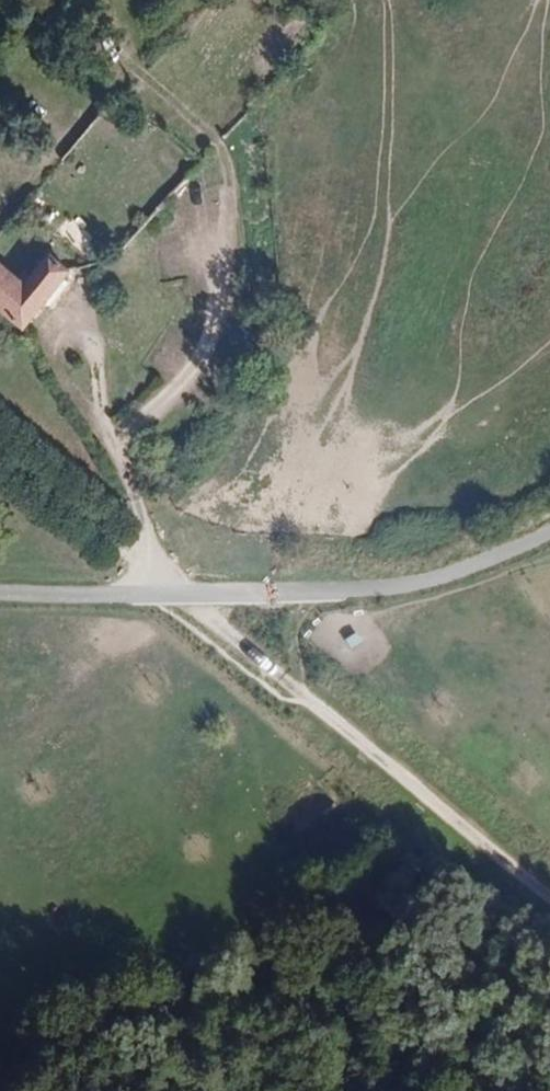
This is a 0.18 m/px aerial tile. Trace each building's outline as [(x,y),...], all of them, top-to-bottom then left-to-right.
[(42,243),(53,228),(42,222),(32,235),(42,243)] [(28,328),(78,272),(56,256),(36,279),(29,272),(22,282),(0,262),(0,305),(28,328)]
